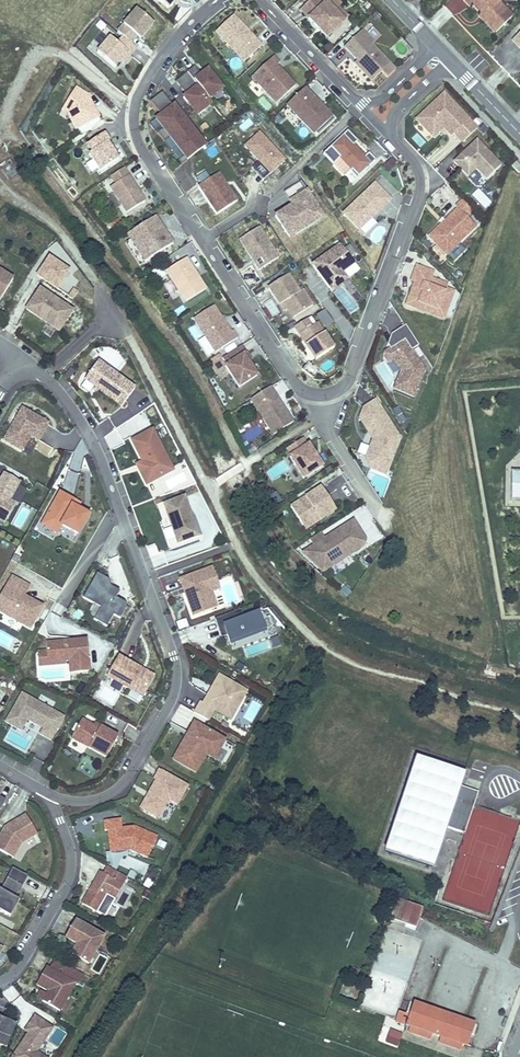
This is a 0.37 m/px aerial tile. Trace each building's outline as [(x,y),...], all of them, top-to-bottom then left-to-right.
[(169,9),(174,2),(176,0),(158,0),(169,9)] [(299,10),(317,28),(319,26),(328,36),(343,21),(334,11),(323,0),(310,0),(299,10)] [(462,1),(468,7),(470,5),(480,14),(484,19),(482,21),(494,33),(511,16),(497,2),(495,0),(463,0),(462,1)] [(338,7),(334,11),(343,21),(347,18),(338,7)] [(136,9),(117,32),(122,37),(131,44),(137,37),(140,33),(143,36),(153,24),(136,9)] [(233,16),(215,32),(244,62),(261,46),(233,16)] [(92,27),(110,34),(114,26),(95,19),(92,27)] [(319,26),(317,28),(326,38),(328,36),(319,26)] [(361,31),(344,47),(357,61),(354,63),(371,81),(381,72),(387,79),(395,71),(389,65),(389,64),(371,45),(373,43),(361,31)] [(398,46),(399,34),(377,33),(377,46),(398,46)] [(271,47),(279,40),(274,35),(267,42),(271,47)] [(109,38),(97,53),(114,68),(120,61),(127,53),(130,56),(136,48),(131,44),(122,37),(117,44),(109,38)] [(127,53),(120,61),(123,64),(130,56),(127,53)] [(274,56),(251,79),(275,105),(296,85),(278,65),(280,63),(274,56)] [(195,66),(176,81),(186,94),(183,97),(188,103),(189,102),(199,114),(212,103),(209,99),(223,88),(208,69),(201,74),(195,66)] [(75,88),(65,105),(71,108),(67,114),(76,130),(99,117),(87,95),(75,88)] [(305,88),(286,106),(314,135),(333,117),(305,88)] [(162,92),(150,102),(161,115),(155,120),(162,129),(157,133),(164,142),(169,138),(183,156),(178,160),(181,164),(205,146),(198,138),(200,137),(191,126),(190,127),(184,120),(185,119),(180,113),(179,114),(162,92)] [(443,94),(416,120),(428,133),(434,126),(441,126),(442,127),(451,136),(453,133),(462,143),(476,129),(443,94)] [(234,104),(230,98),(224,103),(229,108),(234,104)] [(71,108),(65,105),(61,111),(67,114),(71,108)] [(162,129),(155,120),(150,124),(157,133),(162,129)] [(210,127),(205,122),(200,126),(205,132),(210,127)] [(434,126),(428,133),(432,137),(442,127),(441,126),(434,126)] [(107,131),(90,143),(94,150),(91,152),(102,169),(121,157),(114,147),(110,141),(112,139),(107,131)] [(347,131),(322,154),(344,177),(349,172),(356,179),(375,160),(368,153),(364,157),(353,145),(357,142),(347,131)] [(270,175),(286,160),(260,132),(244,147),(270,175)] [(418,147),(424,143),(418,133),(412,137),(418,147)] [(183,156),(169,138),(164,142),(178,160),(183,156)] [(476,140),(454,162),(468,177),(476,169),(486,180),(501,166),(476,140)] [(368,153),(357,142),(353,145),(364,157),(368,153)] [(381,163),(386,172),(397,165),(392,157),(381,163)] [(123,168),(110,176),(115,184),(110,187),(126,213),(145,201),(123,168)] [(201,185),(210,179),(205,172),(196,178),(201,185)] [(238,201),(219,173),(210,179),(201,185),(198,187),(216,215),(238,201)] [(301,181),(283,192),(289,201),(298,196),(296,193),(305,187),(301,181)] [(374,184),(343,214),(358,230),(371,218),(384,206),(383,206),(388,201),(389,199),(374,184)] [(478,187),(469,195),(484,211),(493,203),(478,187)] [(298,196),(289,201),(292,205),(274,216),(289,239),(312,224),(307,216),(319,209),(307,190),(298,196)] [(457,209),(428,237),(446,255),(475,226),(466,216),(472,210),(462,200),(455,206),(457,209)] [(319,209),(307,216),(312,224),(324,216),(319,209)] [(155,216),(135,229),(141,237),(132,243),(145,262),(173,243),(155,216)] [(371,218),(358,230),(364,236),(376,224),(371,218)] [(107,223),(110,231),(120,226),(117,219),(107,223)] [(259,227),(239,240),(259,270),(278,257),(259,227)] [(135,229),(127,235),(130,240),(132,243),(141,237),(135,229)] [(130,240),(125,243),(140,265),(145,262),(132,243),(130,240)] [(340,244),(312,265),(331,291),(347,279),(342,272),(354,263),(340,244)] [(40,273),(59,284),(68,269),(49,257),(40,273)] [(185,258),(165,271),(185,302),(205,289),(185,258)] [(156,279),(164,274),(158,265),(150,270),(156,279)] [(415,282),(406,306),(417,310),(419,304),(446,314),(454,292),(445,289),(447,285),(436,281),(435,285),(429,283),(431,279),(431,278),(428,271),(417,266),(411,281),(415,282)] [(242,273),(250,285),(258,279),(250,267),(242,273)] [(11,280),(0,274),(0,299),(11,280)] [(288,274),(268,287),(279,305),(283,303),(287,309),(293,318),(313,305),(303,289),(299,291),(288,274)] [(71,311),(39,289),(26,308),(58,330),(71,311)] [(271,316),(278,313),(271,298),(264,302),(271,316)] [(419,304),(417,310),(444,319),(446,314),(419,304)] [(193,319),(215,352),(237,338),(233,330),(230,332),(213,306),(193,319)] [(232,327),(241,321),(235,312),(226,318),(232,327)] [(307,319),(294,327),(315,360),(334,348),(317,323),(312,326),(307,319)] [(419,345),(405,325),(391,334),(395,340),(387,345),(390,349),(384,353),(383,357),(388,365),(395,360),(402,369),(394,389),(414,397),(425,369),(412,350),(419,345)] [(241,345),(221,358),(226,365),(224,367),(238,387),(257,375),(248,362),(243,355),(246,353),(241,345)] [(134,388),(97,361),(84,379),(95,387),(99,390),(121,406),(134,388)] [(270,387),(250,400),(273,435),(293,422),(270,387)] [(375,400),(363,408),(358,419),(372,439),(365,458),(370,468),(384,474),(399,436),(375,400)] [(48,423),(21,408),(4,439),(21,450),(30,435),(38,440),(48,423)] [(154,433),(133,444),(142,461),(145,467),(145,471),(140,473),(147,487),(174,474),(154,433)] [(302,439),(286,449),(290,456),(289,457),(303,478),(322,466),(308,445),(307,445),(302,439)] [(46,454),(50,448),(40,441),(36,447),(46,454)] [(283,460),(266,470),(272,480),(289,470),(283,460)] [(142,461),(136,464),(140,473),(145,471),(145,467),(142,461)] [(4,472),(0,480),(0,520),(5,522),(16,503),(9,500),(20,481),(4,472)] [(511,472),(511,501),(519,502),(519,472),(511,472)] [(320,487),(290,507),(302,525),(316,516),(319,520),(335,510),(320,487)] [(74,501),(59,492),(42,523),(57,531),(61,524),(77,533),(88,515),(76,509),(71,506),(74,501)] [(184,497),(163,504),(178,544),(198,536),(184,497)] [(12,523),(21,528),(33,508),(24,502),(12,523)] [(316,516),(302,525),(305,530),(319,520),(316,516)] [(320,532),(309,540),(313,547),(302,554),(313,562),(321,557),(328,568),(362,545),(365,539),(353,521),(325,539),(320,532)] [(77,533),(61,524),(57,531),(73,541),(77,533)] [(149,547),(153,562),(160,560),(156,546),(149,547)] [(321,557),(313,562),(323,571),(328,568),(321,557)] [(212,566),(179,578),(193,615),(217,606),(211,591),(208,583),(217,580),(212,566)] [(96,573),(83,597),(100,607),(94,618),(107,626),(113,614),(120,618),(126,607),(125,602),(115,597),(119,591),(118,588),(113,585),(110,586),(108,579),(96,573)] [(0,594),(0,611),(29,628),(42,606),(23,595),(29,585),(11,575),(0,594)] [(217,580),(208,583),(211,591),(220,587),(217,580)] [(241,609),(215,618),(219,629),(224,627),(230,643),(265,631),(258,612),(244,617),(241,609)] [(87,640),(46,643),(46,651),(47,662),(64,661),(69,660),(70,673),(89,671),(87,640)] [(46,651),(38,651),(39,665),(64,663),(64,661),(47,662),(46,651)] [(142,697),(154,676),(118,656),(106,677),(142,697)] [(200,702),(194,712),(208,720),(214,710),(222,714),(228,703),(237,708),(246,691),(218,675),(203,703),(200,702)] [(106,687),(98,697),(108,706),(117,695),(106,687)] [(63,717),(21,693),(5,722),(20,730),(26,719),(42,728),(39,734),(50,740),(63,717)] [(253,724),(260,704),(245,698),(237,718),(253,724)] [(228,703),(222,714),(230,719),(237,708),(228,703)] [(117,737),(99,727),(98,729),(92,726),(81,719),(70,737),(105,757),(117,737)] [(226,740),(193,722),(187,732),(195,737),(193,740),(185,736),(171,760),(195,774),(206,756),(214,760),(226,740)] [(187,732),(185,736),(193,740),(195,737),(187,732)] [(460,788),(464,775),(417,759),(386,851),(433,867),(446,828),(465,834),(479,794),(460,788)] [(186,785),(156,769),(152,777),(154,779),(138,806),(156,817),(166,799),(175,804),(186,785)] [(0,834),(0,850),(13,857),(21,843),(37,834),(26,814),(4,826),(0,834)] [(119,820),(103,822),(104,831),(107,831),(110,830),(110,836),(107,836),(109,853),(129,851),(146,859),(156,838),(133,827),(120,829),(119,820)] [(126,878),(106,866),(102,873),(99,872),(81,904),(95,912),(105,895),(114,899),(126,878)] [(14,900),(27,878),(12,869),(0,890),(0,913),(8,918),(18,902),(14,900)] [(29,876),(22,888),(39,898),(46,885),(29,876)] [(390,918),(415,927),(421,909),(397,900),(390,918)] [(103,937),(74,920),(64,938),(75,944),(70,954),(87,964),(103,937)] [(97,950),(89,967),(101,973),(110,957),(97,950)] [(70,968),(54,958),(48,969),(64,978),(70,968)] [(48,969),(38,986),(50,993),(44,1003),(61,1013),(77,986),(79,988),(85,977),(70,968),(64,978),(48,969)] [(3,991),(9,1001),(19,995),(13,986),(3,991)] [(467,1047),(474,1025),(413,1004),(409,1015),(398,1012),(394,1021),(410,1027),(431,1034),(440,1037),(462,1045),(467,1047)] [(11,1056),(43,1056),(35,1052),(51,1028),(34,1016),(28,1024),(32,1027),(27,1033),(11,1056)] [(5,1048),(15,1024),(0,1018),(0,1046),(5,1048)] [(408,1034),(429,1040),(431,1034),(410,1027),(408,1034)] [(460,1051),(462,1045),(440,1037),(438,1044),(460,1051)]
